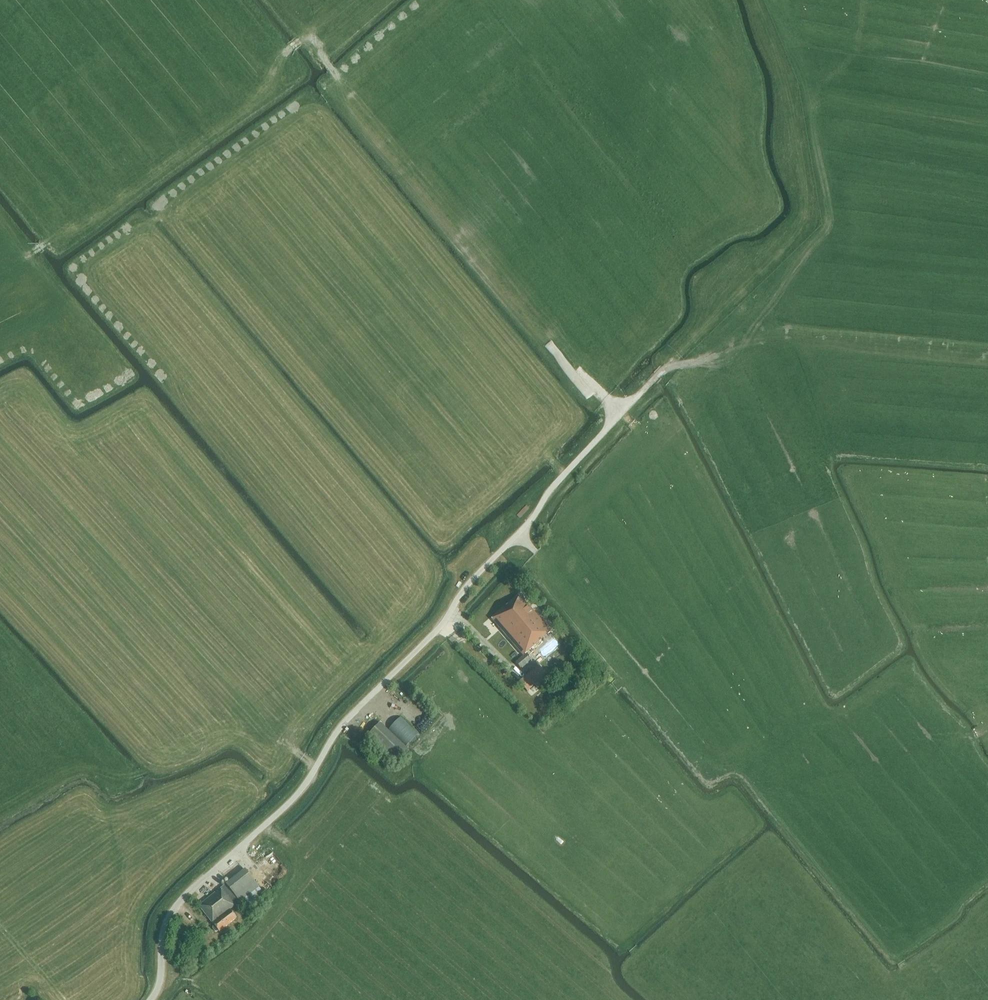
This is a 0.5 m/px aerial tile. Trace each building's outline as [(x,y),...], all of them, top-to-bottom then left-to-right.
[(541,636),(549,630),(519,595),(492,619),(523,655),(543,638),(541,636)] [(521,669),(531,661),(525,655),(516,663),(521,669)] [(539,666),(527,676),(535,685),(546,675),(539,666)] [(408,731),(415,724),(401,710),(394,717),(408,731)] [(409,751),(380,723),(366,738),(395,766),(409,751)] [(246,910),(265,895),(245,869),(221,889),(222,890),(216,894),(215,893),(199,906),(214,924),(212,928),(215,931),(219,931),(236,918),(230,909),(235,906),(240,902),(246,910)]
